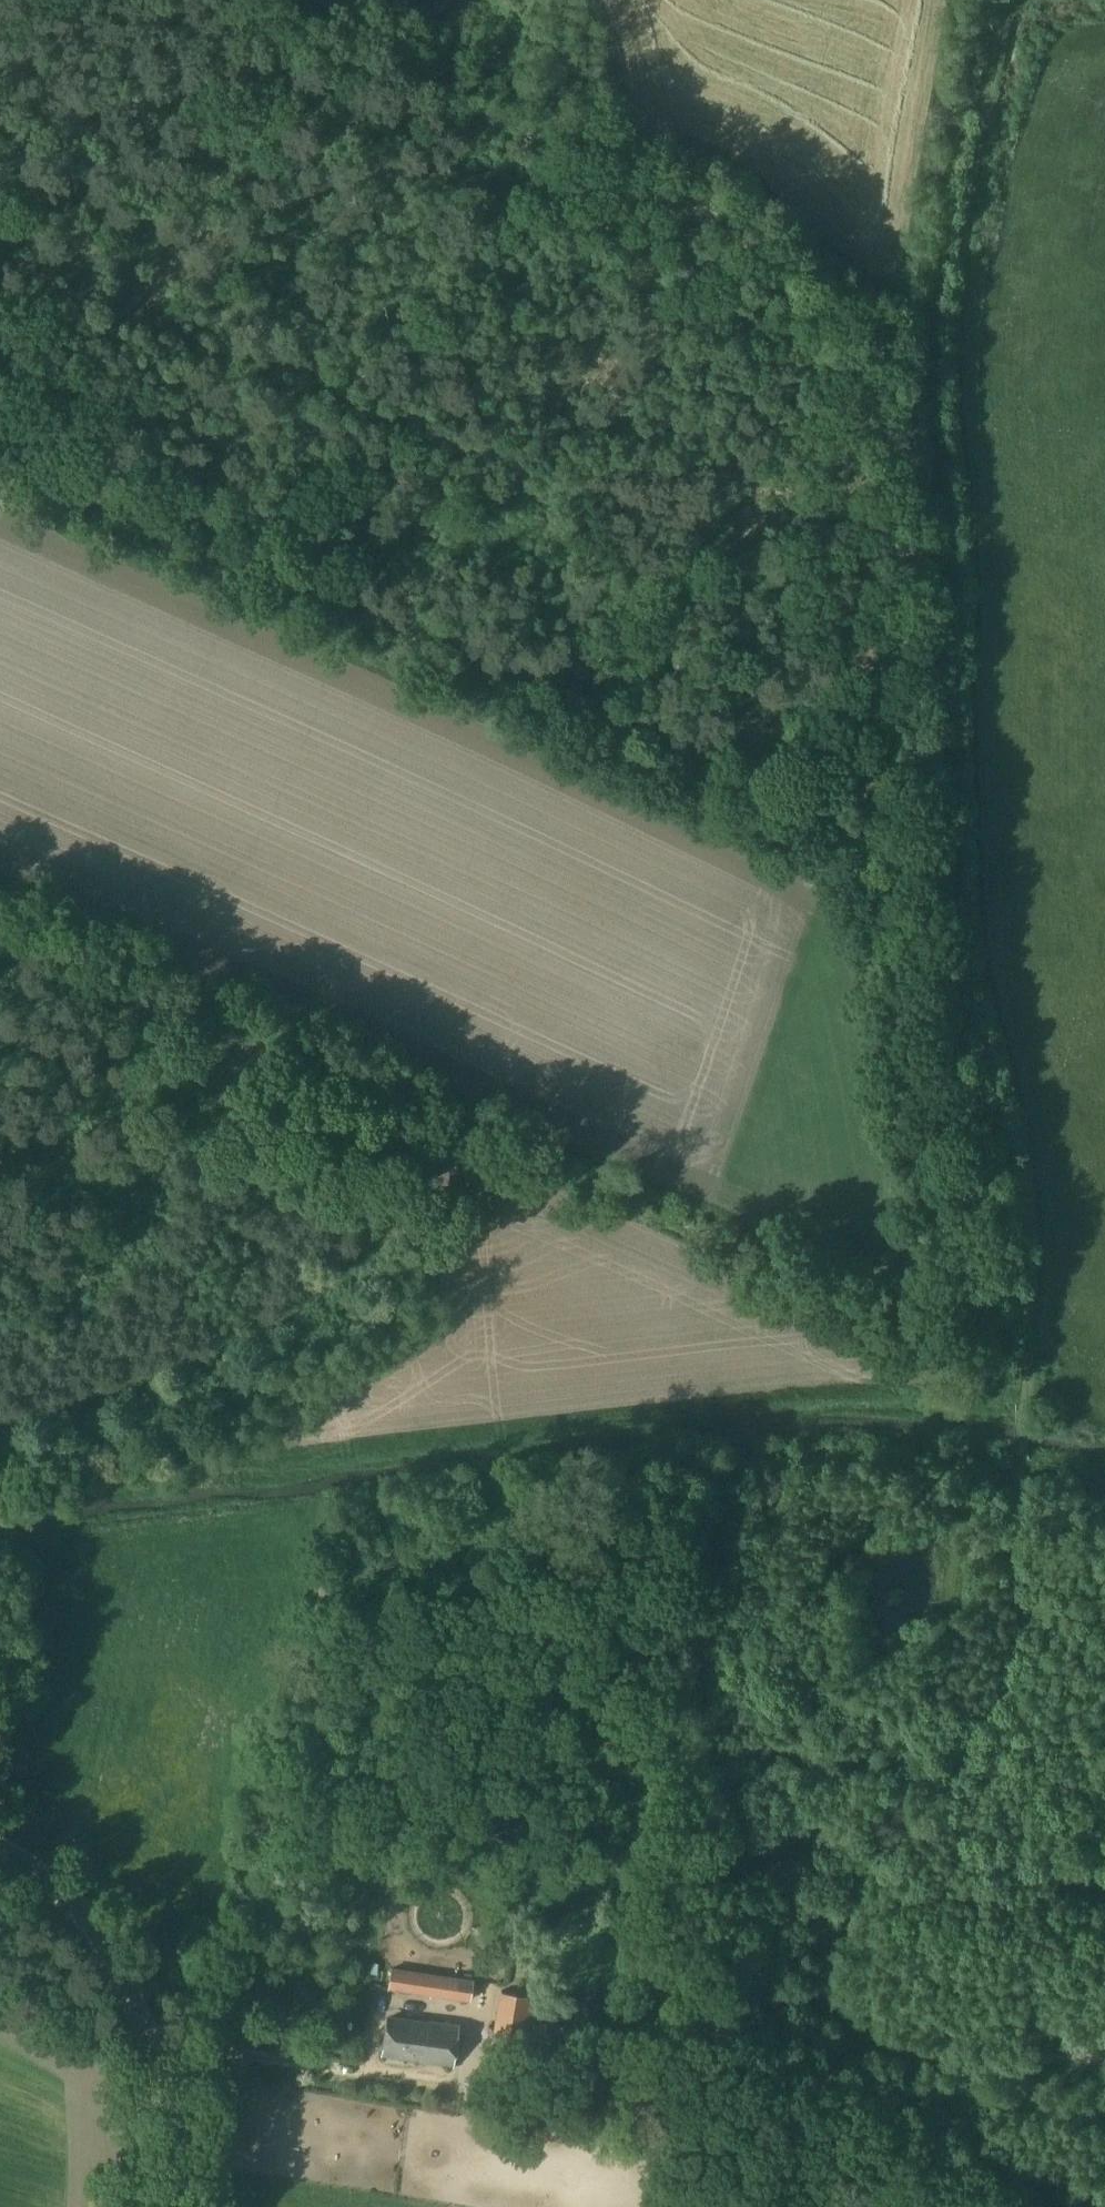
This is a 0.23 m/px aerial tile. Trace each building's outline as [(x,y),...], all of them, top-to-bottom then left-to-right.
[(473,1979),(391,1967),(387,1989),(470,2001),(473,1979)] [(526,2047),(535,1997),(500,1991),(491,2041),(526,2047)] [(426,2024),(388,2018),(383,2052),(422,2058),(422,2060),(451,2064),(456,2025),(427,2020),(426,2024)]
